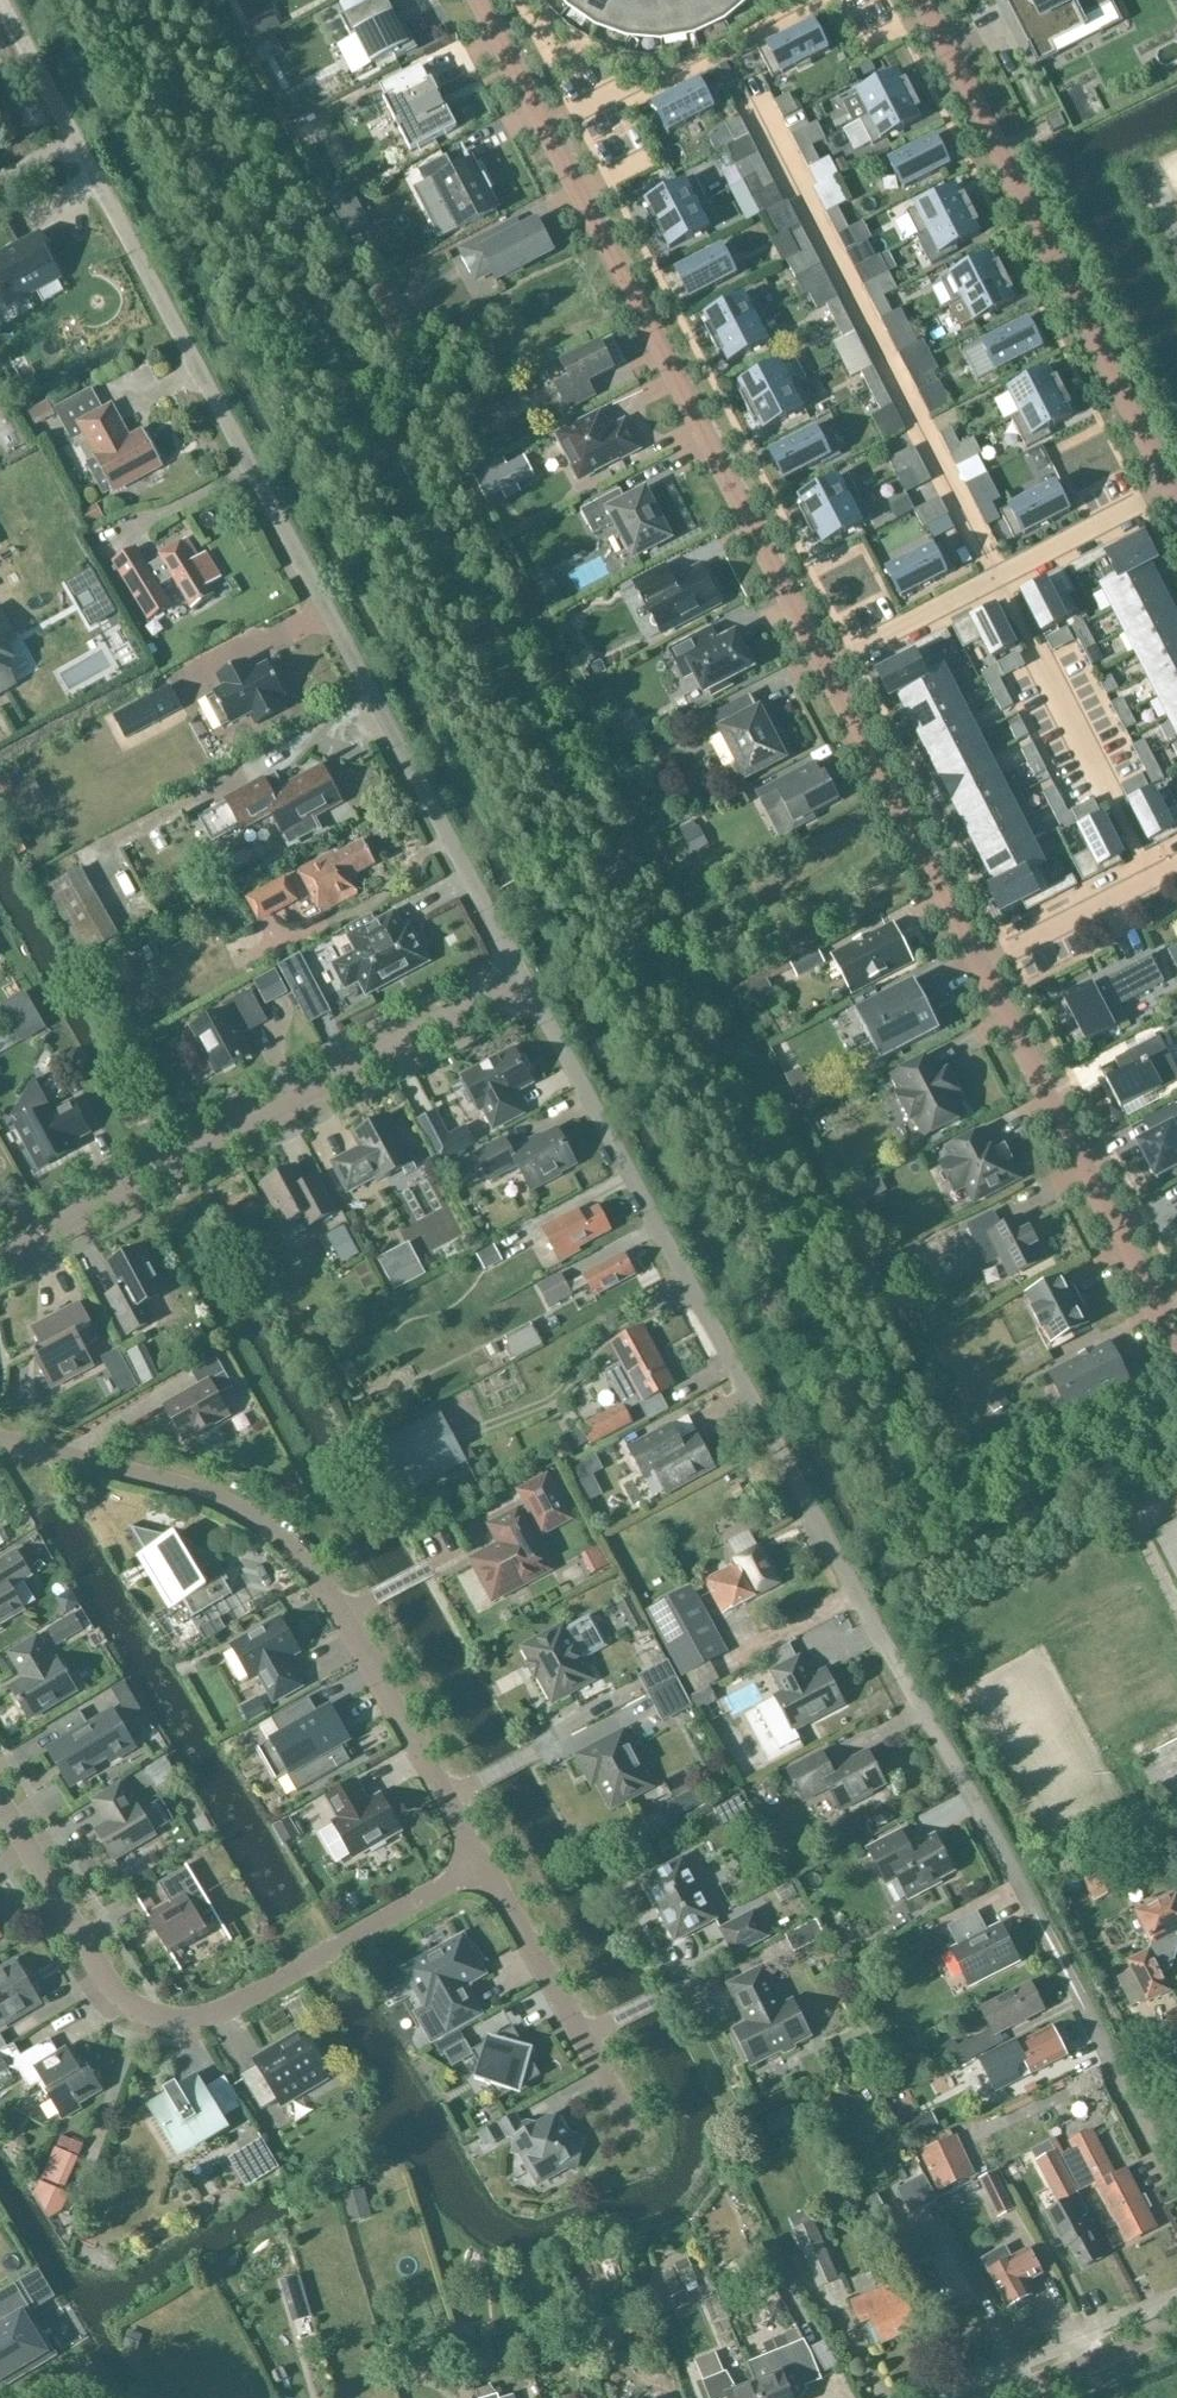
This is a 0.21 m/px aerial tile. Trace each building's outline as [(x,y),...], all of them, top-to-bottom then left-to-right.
[(341,5),(347,17),(342,20),(352,39),(358,36),(373,66),(394,55),(396,60),(418,49),(404,24),(400,26),(387,0),(381,0),(372,5),(369,0),(350,0),(341,5)] [(570,9),(578,0),(565,0),(570,6),(569,8),(570,9)] [(570,9),(570,10),(572,8),(597,26),(596,28),(597,28),(612,0),(578,0),(570,9)] [(629,39),(637,0),(612,0),(597,28),(598,28),(599,27),(628,37),(628,39),(629,39)] [(629,39),(630,40),(630,38),(661,40),(661,42),(663,42),(660,0),(637,0),(629,39)] [(696,36),(684,0),(660,0),(663,42),(664,42),(664,40),(694,34),(695,37),(696,36)] [(726,22),(712,0),(684,0),(696,36),(697,36),(696,34),(724,21),(725,22),(726,22)] [(726,22),(727,21),(726,19),(749,0),(712,0),(726,22)] [(1034,42),(1028,45),(1038,66),(1060,56),(1054,44),(1088,26),(1085,20),(1105,9),(1100,0),(1013,0),(1034,42)] [(825,44),(829,41),(823,28),(818,30),(815,23),(759,51),(773,79),(797,67),(799,71),(812,65),(810,61),(829,51),(825,44)] [(871,62),(860,68),(865,77),(876,72),(871,62)] [(727,63),(712,70),(719,84),(734,76),(727,63)] [(455,131),(422,68),(381,88),(387,99),(385,101),(412,153),(455,131)] [(859,97),(844,104),(855,126),(862,122),(914,95),(907,81),(903,83),(898,74),(858,94),(859,97)] [(654,105),(668,134),(715,109),(700,81),(654,105)] [(784,119),(798,111),(790,94),(775,102),(784,119)] [(914,95),(862,122),(874,146),(922,121),(917,111),(921,109),(914,95)] [(1060,113),(1047,120),(1053,134),(1067,127),(1060,113)] [(738,142),(750,136),(741,119),(729,125),(738,142)] [(801,153),(813,147),(826,140),(818,123),(792,136),(801,153)] [(951,166),(936,138),(890,162),(904,190),(951,166)] [(425,183),(419,187),(445,238),(461,230),(496,211),(497,213),(498,213),(489,195),(494,193),(486,177),(481,180),(463,145),(462,146),(472,165),(454,174),(445,157),(419,171),(425,183)] [(801,153),(810,170),(821,164),(813,147),(801,153)] [(751,179),(756,176),(767,170),(759,153),(734,165),(733,166),(742,183),(751,179)] [(844,159),(837,162),(843,173),(850,170),(844,159)] [(776,187),(767,170),(756,176),(764,193),(776,187)] [(647,215),(654,229),(707,201),(695,177),(646,203),(651,213),(647,215)] [(956,188),(907,213),(920,237),(973,210),(965,196),(961,198),(956,188)] [(355,198),(335,208),(349,235),(368,225),(355,198)] [(708,202),(707,201),(654,229),(661,242),(665,240),(670,250),(711,229),(699,206),(708,202)] [(838,207),(826,213),(838,235),(850,229),(838,207)] [(973,210),(920,237),(933,263),(949,255),(947,252),(980,235),(976,226),(980,224),(973,210)] [(492,272),(497,281),(554,251),(539,224),(523,232),(517,222),(462,250),(465,255),(461,257),(472,277),(475,275),(477,280),(492,272)] [(790,232),(801,254),(813,248),(802,226),(790,232)] [(838,235),(847,252),(858,246),(850,229),(838,235)] [(4,304),(59,275),(39,237),(19,247),(11,231),(0,237),(0,297),(4,304)] [(723,247),(676,272),(691,300),(737,276),(723,247)] [(813,248),(801,254),(787,261),(796,278),(822,265),(813,248)] [(991,256),(942,281),(954,305),(1007,278),(1000,264),(996,266),(991,256)] [(864,286),(873,303),(884,297),(898,290),(889,273),(864,286)] [(954,305),(950,307),(962,330),(975,324),(1015,303),(1010,294),(1014,291),(1007,278),(954,305)] [(706,329),(713,343),(766,315),(754,292),(705,317),(710,327),(706,329)] [(893,314),(884,297),(873,303),(881,320),(893,314)] [(827,305),(836,322),(848,316),(839,299),(827,305)] [(767,316),(766,315),(713,343),(720,357),(725,354),(730,364),(770,343),(758,321),(767,316)] [(836,322),(845,339),(856,333),(848,316),(836,322)] [(982,344),(965,353),(979,380),(996,371),(997,373),(1043,349),(1029,321),(982,344)] [(907,371),(919,365),(922,363),(933,358),(924,341),(898,354),(907,371)] [(589,383),(615,370),(601,344),(581,355),(579,351),(563,359),(565,363),(562,365),(570,379),(556,386),(568,410),(595,396),(589,383)] [(780,364),(740,384),(745,394),(741,396),(748,410),(801,383),(807,380),(795,356),(780,364)] [(907,371),(919,393),(930,387),(919,365),(907,371)] [(862,373),(870,389),(882,383),(874,367),(862,373)] [(1065,392),(1058,378),(1054,380),(1049,371),(1009,391),(1020,414),(1011,418),(1012,419),(1065,392)] [(801,383),(748,410),(756,424),(760,422),(765,432),(814,406),(801,383)] [(870,389),(882,412),(894,406),(882,383),(870,389)] [(1012,419),(1024,443),(1073,418),(1068,408),(1072,406),(1065,392),(1012,419)] [(102,458),(119,491),(164,468),(147,435),(133,442),(129,434),(130,433),(117,409),(86,425),(103,457),(102,458)] [(622,460),(641,450),(626,421),(613,427),(607,425),(601,414),(559,436),(574,466),(572,468),(579,482),(594,475),(593,472),(620,458),(622,460)] [(825,425),(770,453),(785,481),(840,453),(825,425)] [(940,434),(948,451),(960,445),(952,428),(940,434)] [(948,451),(957,469),(983,455),(974,438),(960,445),(948,451)] [(903,454),(889,461),(898,478),(912,471),(924,464),(915,448),(903,454)] [(489,466),(507,501),(523,493),(519,486),(527,481),(516,460),(508,464),(505,458),(489,466)] [(912,471),(898,478),(907,495),(921,488),(932,482),(924,464),(912,471)] [(988,474),(966,485),(979,510),(1001,499),(988,474)] [(839,478),(799,499),(804,508),(800,510),(807,524),(860,497),(860,496),(851,501),(839,478)] [(1071,512),(1056,484),(1038,493),(1036,489),(1023,496),(1025,500),(1001,512),(1015,540),(1071,512)] [(646,492),(627,502),(621,490),(581,511),(594,535),(617,523),(635,558),(671,539),(646,492)] [(873,520),(860,497),(807,524),(815,538),(819,536),(824,546),(873,520)] [(950,515),(941,498),(915,511),(924,528),(950,515)] [(96,505),(83,512),(90,525),(103,517),(96,505)] [(1146,538),(1109,557),(1105,549),(1086,558),(1091,567),(1097,564),(1108,585),(1104,587),(1104,588),(1149,565),(1149,566),(1158,562),(1146,538)] [(162,559),(149,567),(137,548),(114,562),(150,620),(173,606),(162,588),(175,580),(193,610),(215,597),(209,587),(222,579),(207,554),(199,558),(188,540),(160,556),(162,559)] [(957,571),(942,542),(887,571),(902,599),(957,571)] [(1086,558),(1070,567),(1074,576),(1091,567),(1086,558)] [(1104,588),(1115,610),(1160,587),(1149,566),(1149,565),(1104,588)] [(675,582),(667,567),(635,584),(651,615),(652,614),(663,634),(720,604),(714,592),(718,590),(712,579),(708,581),(702,568),(675,582)] [(94,570),(69,584),(93,627),(118,613),(94,570)] [(1046,585),(1024,596),(1044,633),(1066,622),(1056,602),(1075,592),(1063,570),(1043,580),(1046,585)] [(1171,608),(1160,587),(1115,610),(1126,631),(1171,608)] [(1171,608),(1126,631),(1137,653),(1176,632),(1176,620),(1171,608)] [(1016,647),(997,610),(975,621),(973,616),(953,627),(964,649),(983,640),(993,659),(1016,647)] [(15,684),(4,663),(12,659),(2,639),(12,634),(0,612),(0,692),(15,684)] [(1090,634),(1084,621),(1068,630),(1074,642),(1078,640),(1090,634)] [(720,645),(712,630),(671,651),(685,679),(695,674),(705,692),(709,690),(713,697),(732,686),(729,680),(753,667),(737,636),(720,645)] [(947,630),(930,638),(935,647),(951,639),(947,630)] [(1137,653),(1148,675),(1176,660),(1176,632),(1137,653)] [(1078,640),(1085,653),(1097,647),(1090,634),(1078,640)] [(879,675),(891,699),(900,694),(899,694),(944,670),(944,669),(939,672),(928,651),(935,647),(930,638),(911,648),(916,656),(879,675)] [(1085,653),(1092,666),(1104,660),(1097,647),(1085,653)] [(1148,675),(1159,696),(1176,687),(1176,660),(1148,675)] [(600,662),(589,668),(595,679),(606,673),(600,662)] [(222,728),(255,710),(260,720),(280,710),(274,699),(284,694),(268,664),(247,676),(240,663),(217,675),(224,688),(206,698),(222,728)] [(1000,679),(1001,680),(1005,677),(998,665),(982,673),(989,685),(1000,679)] [(900,694),(910,715),(955,692),(944,670),(899,694),(900,694)] [(1107,696),(1119,690),(1112,676),(1100,682),(1107,696)] [(1007,693),(1001,680),(1000,679),(989,685),(995,699),(1007,693)] [(1159,696),(1170,718),(1176,714),(1176,687),(1159,696)] [(966,713),(955,692),(910,715),(921,737),(966,713)] [(995,699),(1002,712),(1014,706),(1007,693),(995,699)] [(724,732),(748,778),(784,759),(751,695),(708,717),(718,735),(724,732)] [(151,697),(115,716),(127,739),(163,720),(151,697)] [(1123,698),(1111,704),(1118,718),(1130,712),(1123,698)] [(1125,731),(1137,725),(1130,712),(1118,718),(1125,731)] [(977,735),(966,713),(921,737),(932,758),(977,735)] [(1018,742),(1030,736),(1022,722),(1011,728),(1018,742)] [(988,757),(977,735),(932,758),(943,780),(988,757)] [(1140,760),(1152,754),(1145,741),(1133,747),(1140,760)] [(1034,744),(1022,750),(1029,764),(1041,758),(1034,744)] [(1152,754),(1140,760),(1147,773),(1159,767),(1152,754)] [(999,778),(988,757),(943,780),(954,801),(999,778)] [(1029,764),(1036,777),(1047,771),(1041,758),(1029,764)] [(815,764),(759,794),(767,809),(780,802),(795,830),(815,819),(813,815),(838,801),(825,775),(821,777),(815,764)] [(323,830),(316,818),(344,803),(324,766),(273,794),(265,779),(226,800),(228,803),(199,818),(213,843),(242,828),(243,830),(271,815),(289,848),(323,830)] [(1147,773),(1143,775),(1149,788),(1165,779),(1159,767),(1147,773)] [(954,801),(961,815),(965,823),(1010,800),(1021,794),(1010,773),(1000,779),(999,778),(954,801)] [(1044,793),(1051,807),(1063,801),(1056,787),(1044,793)] [(1176,835),(1176,807),(1164,813),(1154,794),(1132,805),(1151,843),(1172,832),(1175,836),(1176,835)] [(976,845),(1021,821),(1010,800),(965,823),(976,845)] [(1051,807),(1057,820),(1069,814),(1069,813),(1063,801),(1051,807)] [(1080,824),(1073,811),(1069,813),(1069,814),(1057,820),(1064,832),(1080,824)] [(1073,861),(1084,883),(1104,873),(1102,868),(1123,857),(1104,820),(1081,831),(1091,851),(1073,861)] [(694,821),(681,828),(693,852),(709,844),(700,825),(697,827),(694,821)] [(1033,843),(1021,821),(976,845),(987,866),(1033,843)] [(376,865),(364,842),(338,856),(337,852),(299,872),(322,914),(359,895),(350,879),(376,865)] [(1044,865),(1033,843),(987,866),(998,887),(998,888),(1044,865)] [(998,887),(990,891),(1001,915),(1038,896),(1042,904),(1061,895),(1057,886),(1050,889),(1039,868),(1044,866),(1044,865),(998,888),(998,887)] [(90,951),(118,936),(81,869),(53,884),(90,951)] [(286,877),(246,898),(259,923),(299,902),(286,877)] [(1073,877),(1057,886),(1061,895),(1078,886),(1073,877)] [(351,938),(351,939),(359,954),(335,967),(346,987),(360,980),(368,994),(428,962),(409,927),(403,931),(395,915),(378,924),(373,915),(346,929),(351,938)] [(894,928),(836,958),(853,991),(910,961),(908,956),(910,954),(899,932),(896,934),(894,928)] [(1169,952),(1176,967),(1176,947),(1169,952)] [(798,978),(826,964),(818,949),(791,964),(798,978)] [(1089,1048),(1090,1047),(1088,1043),(1128,1022),(1121,1007),(1165,984),(1152,958),(1157,955),(1156,954),(1065,1001),(1089,1048)] [(301,955),(280,966),(297,999),(319,987),(301,955)] [(130,982),(121,962),(99,972),(108,992),(130,982)] [(267,1005),(288,994),(276,970),(254,982),(267,1005)] [(941,1031),(940,1030),(915,980),(856,1010),(882,1062),(941,1031)] [(767,982),(748,992),(756,1006),(775,997),(767,982)] [(268,1022),(252,991),(223,1006),(226,1011),(193,1028),(217,1074),(207,1079),(207,1080),(251,1056),(241,1037),(268,1022)] [(46,1029),(25,992),(1,1006),(22,1043),(46,1029)] [(1125,1114),(1123,1110),(1176,1081),(1176,1070),(1159,1037),(1128,1053),(1136,1068),(1109,1082),(1101,1068),(1099,1069),(1124,1115),(1125,1114)] [(513,1094),(533,1084),(529,1075),(530,1070),(525,1060),(520,1058),(515,1050),(463,1078),(480,1111),(484,1109),(495,1129),(523,1114),(513,1094)] [(942,1092),(925,1061),(895,1077),(902,1092),(899,1093),(913,1120),(916,1118),(925,1136),(945,1126),(947,1129),(961,1122),(959,1118),(965,1115),(958,1102),(961,1100),(954,1086),(942,1092)] [(21,1124),(17,1127),(39,1169),(77,1149),(74,1142),(90,1133),(74,1102),(57,1111),(55,1107),(50,1109),(32,1089),(37,1082),(36,1080),(12,1117),(13,1118),(14,1117),(21,1124)] [(809,1087),(795,1095),(803,1110),(817,1103),(809,1087)] [(390,1117),(354,1136),(361,1148),(333,1163),(349,1193),(377,1178),(379,1182),(415,1163),(390,1117)] [(440,1122),(424,1131),(442,1163),(458,1154),(440,1122)] [(1141,1142),(1133,1126),(1132,1127),(1157,1181),(1159,1180),(1158,1178),(1176,1168),(1176,1126),(1175,1127),(1175,1126),(1141,1142)] [(532,1144),(531,1142),(512,1152),(505,1139),(476,1154),(490,1182),(519,1166),(532,1190),(561,1175),(559,1173),(576,1164),(558,1131),(532,1144)] [(985,1132),(949,1150),(954,1159),(942,1165),(956,1190),(967,1184),(976,1201),(1018,1179),(1006,1156),(1000,1160),(985,1132)] [(339,1213),(319,1175),(306,1182),(298,1165),(261,1184),(283,1227),(303,1217),(308,1228),(339,1213)] [(861,1187),(847,1195),(854,1209),(869,1201),(861,1187)] [(612,1231),(599,1208),(581,1217),(580,1214),(545,1232),(561,1262),(581,1251),(579,1248),(612,1231)] [(1002,1228),(994,1212),(968,1226),(988,1264),(1001,1257),(1012,1277),(1044,1260),(1037,1245),(1039,1244),(1030,1228),(1028,1229),(1022,1217),(1002,1228)] [(407,1245),(378,1260),(394,1291),(424,1275),(407,1245)] [(477,1255),(486,1270),(503,1261),(495,1246),(477,1255)] [(121,1289),(107,1296),(128,1336),(148,1325),(139,1308),(166,1293),(142,1248),(108,1266),(121,1289)] [(913,1252),(900,1259),(907,1271),(920,1264),(913,1252)] [(595,1297),(635,1276),(624,1255),(584,1276),(585,1277),(567,1286),(561,1275),(538,1287),(549,1308),(573,1295),(572,1294),(589,1285),(595,1297)] [(1062,1279),(1030,1295),(1054,1343),(1087,1326),(1077,1308),(1082,1305),(1074,1290),(1069,1293),(1062,1279)] [(46,1378),(52,1390),(94,1367),(85,1349),(100,1341),(80,1304),(33,1329),(41,1344),(37,1346),(35,1357),(38,1362),(36,1363),(36,1377),(46,1378)] [(620,1402),(578,1425),(589,1446),(633,1422),(627,1411),(675,1386),(644,1327),(612,1344),(622,1361),(619,1363),(617,1360),(602,1369),(620,1402)] [(1096,1354),(1094,1350),(1081,1357),(1083,1361),(1053,1376),(1070,1409),(1127,1379),(1122,1369),(1123,1366),(1119,1358),(1116,1357),(1110,1347),(1096,1354)] [(165,1407),(185,1442),(199,1434),(199,1435),(215,1425),(230,1416),(219,1396),(234,1387),(218,1359),(192,1373),(200,1387),(190,1392),(190,1393),(165,1407)] [(468,1462),(442,1412),(375,1447),(401,1497),(468,1462)] [(682,1444),(672,1425),(629,1449),(646,1480),(656,1474),(667,1493),(714,1467),(697,1436),(682,1444)] [(584,1464),(570,1471),(576,1484),(590,1477),(584,1464)] [(547,1476),(520,1490),(544,1534),(570,1519),(547,1476)] [(483,1580),(494,1601),(550,1570),(519,1512),(491,1526),(501,1545),(472,1561),(476,1567),(475,1570),(480,1579),(483,1580)] [(1154,1534),(1176,1579),(1176,1523),(1154,1534)] [(129,1529),(132,1530),(178,1606),(184,1602),(193,1617),(191,1618),(192,1619),(234,1595),(226,1583),(230,1581),(222,1568),(211,1556),(193,1547),(194,1543),(130,1527),(129,1529)] [(724,1615),(780,1585),(760,1547),(738,1559),(740,1563),(706,1582),(724,1615)] [(0,1562),(0,1631),(3,1629),(1,1625),(25,1611),(12,1589),(32,1577),(17,1551),(0,1562)] [(687,1678),(732,1654),(697,1589),(652,1614),(687,1678)] [(629,1598),(618,1604),(632,1631),(643,1625),(629,1598)] [(74,1614),(48,1631),(58,1647),(84,1630),(74,1614)] [(219,1618),(200,1629),(207,1642),(226,1630),(219,1618)] [(300,1652),(282,1619),(232,1647),(251,1680),(259,1676),(275,1704),(303,1687),(288,1659),(300,1652)] [(567,1632),(564,1627),(524,1648),(532,1662),(528,1664),(535,1678),(539,1676),(554,1702),(593,1681),(581,1658),(605,1646),(591,1620),(567,1632)] [(54,1663),(38,1637),(9,1654),(25,1681),(12,1689),(30,1720),(77,1691),(58,1661),(54,1663)] [(777,1698),(793,1730),(843,1704),(827,1672),(810,1681),(806,1674),(809,1673),(801,1657),(798,1659),(790,1645),(765,1658),(772,1672),(784,1695),(777,1698)] [(669,1661),(639,1677),(648,1693),(677,1678),(669,1661)] [(648,1693),(664,1723),(693,1708),(677,1678),(648,1693)] [(124,1682),(112,1690),(120,1704),(133,1696),(124,1682)] [(269,1743),(257,1750),(276,1783),(288,1776),(298,1792),(351,1761),(342,1745),(350,1740),(331,1707),(319,1714),(310,1698),(272,1719),(273,1720),(260,1728),(269,1743)] [(63,1742),(53,1748),(60,1762),(56,1764),(62,1774),(66,1771),(74,1785),(96,1771),(94,1768),(108,1759),(110,1763),(132,1750),(110,1714),(90,1726),(81,1711),(54,1727),(63,1742)] [(624,1733),(579,1757),(593,1785),(598,1782),(612,1808),(652,1787),(624,1733)] [(1139,1761),(1176,1834),(1176,1742),(1139,1761)] [(822,1753),(789,1770),(805,1801),(830,1788),(842,1811),(872,1795),(871,1794),(886,1786),(868,1751),(844,1764),(843,1763),(831,1769),(822,1753)] [(369,1802),(357,1781),(327,1798),(339,1819),(333,1823),(354,1859),(371,1849),(373,1853),(387,1845),(385,1841),(402,1831),(381,1795),(369,1802)] [(121,1786),(95,1802),(109,1824),(96,1831),(120,1870),(122,1870),(116,1861),(156,1837),(138,1806),(134,1808),(121,1786)] [(742,1797),(716,1810),(726,1828),(751,1815),(742,1797)] [(869,1849),(887,1885),(899,1879),(910,1900),(941,1884),(939,1881),(954,1873),(935,1837),(911,1850),(901,1832),(869,1849)] [(676,1941),(717,1920),(684,1859),(643,1881),(676,1941)] [(1107,1859),(1081,1871),(1095,1901),(1121,1888),(1107,1859)] [(138,1896),(136,1897),(182,1972),(183,1971),(173,1954),(208,1933),(199,1919),(213,1911),(232,1942),(233,1941),(188,1866),(186,1867),(188,1869),(160,1885),(172,1904),(150,1917),(138,1896)] [(1169,1991),(1162,1976),(1172,1971),(1176,1954),(1176,1935),(1176,1892),(1134,1913),(1151,1945),(1147,1953),(1128,1962),(1148,2002),(1169,1991)] [(735,1955),(769,1937),(755,1912),(722,1931),(735,1955)] [(952,1952),(970,1985),(1019,1961),(1002,1927),(989,1933),(978,1912),(949,1927),(959,1948),(952,1952)] [(817,1922),(786,1937),(795,1955),(826,1939),(817,1922)] [(483,1974),(463,1939),(407,1971),(427,2006),(433,2003),(449,2031),(479,2014),(468,1995),(472,1981),(483,1974)] [(17,1964),(0,1974),(0,2027),(40,2003),(17,1964)] [(780,2051),(786,2055),(796,2050),(797,2043),(811,2036),(793,2001),(784,2006),(765,1968),(730,1985),(749,2024),(735,2030),(753,2065),(780,2051)] [(1044,2010),(1031,1985),(983,2010),(996,2035),(1044,2010)] [(1176,2038),(1176,2008),(1164,2015),(1175,2038),(1176,2038)] [(487,2043),(472,2052),(480,2067),(476,2081),(491,2085),(499,2101),(514,2092),(522,2094),(524,2087),(542,2076),(532,2058),(534,2048),(525,2046),(514,2028),(496,2038),(489,2036),(487,2043)] [(1027,2065),(1032,2075),(1067,2056),(1053,2028),(1020,2045),(1018,2042),(981,2061),(996,2092),(1019,2080),(1015,2072),(1027,2065)] [(443,2059),(468,2044),(460,2031),(435,2045),(443,2059)] [(1,2053),(9,2048),(0,2034),(0,2053),(1,2053)] [(333,2068),(312,2034),(301,2040),(298,2034),(280,2044),(284,2051),(242,2076),(263,2111),(305,2085),(309,2092),(326,2081),(322,2075),(333,2068)] [(104,2091),(90,2068),(83,2073),(68,2049),(59,2054),(51,2039),(8,2065),(1,2053),(0,2053),(0,2075),(12,2068),(20,2072),(33,2092),(43,2086),(64,2119),(68,2119),(84,2109),(82,2105),(104,2091)] [(956,2068),(986,2053),(985,2052),(984,2053),(977,2039),(959,2048),(955,2041),(944,2046),(956,2068)] [(165,2092),(169,2097),(151,2108),(180,2155),(227,2126),(221,2116),(236,2107),(220,2081),(205,2090),(199,2079),(181,2090),(178,2084),(165,2092)] [(525,2110),(525,2109),(475,2138),(476,2138),(482,2135),(488,2146),(506,2136),(514,2152),(514,2153),(530,2157),(541,2177),(561,2166),(576,2170),(585,2139),(569,2134),(562,2121),(551,2118),(538,2126),(526,2123),(521,2113),(525,2110)] [(1075,2150),(1062,2156),(1080,2191),(1092,2184),(1094,2188),(1099,2186),(1128,2243),(1156,2228),(1127,2171),(1115,2177),(1092,2132),(1079,2138),(1073,2127),(1065,2131),(1075,2150)] [(975,2174),(957,2135),(921,2152),(940,2191),(975,2174)] [(63,2136),(57,2148),(80,2158),(85,2147),(63,2136)] [(238,2153),(253,2177),(277,2163),(262,2139),(238,2153)] [(1051,2140),(1032,2150),(1037,2161),(1059,2203),(1078,2193),(1056,2150),(1051,2140)] [(63,2194),(80,2158),(57,2148),(56,2148),(40,2183),(63,2194)] [(732,2165),(721,2172),(725,2179),(732,2180),(739,2176),(732,2165)] [(998,2172),(981,2181),(989,2198),(996,2195),(1000,2203),(1011,2198),(998,2172)] [(912,2215),(937,2201),(923,2176),(898,2190),(912,2215)] [(343,2196),(350,2224),(373,2218),(366,2190),(343,2196)] [(1083,2269),(1103,2258),(1082,2218),(1080,2219),(1075,2209),(1071,2211),(1066,2202),(1047,2213),(1065,2247),(1070,2245),(1083,2269)] [(819,2288),(838,2279),(809,2210),(789,2219),(819,2288)] [(943,2317),(974,2299),(947,2251),(947,2252),(937,2234),(918,2244),(928,2262),(916,2269),(943,2317)] [(795,2282),(774,2242),(754,2253),(775,2293),(795,2282)] [(1033,2296),(1026,2283),(1041,2275),(1028,2250),(1011,2259),(1005,2248),(983,2260),(989,2271),(1009,2309),(1033,2296)] [(301,2277),(283,2282),(288,2299),(306,2294),(301,2277)] [(861,2322),(871,2318),(882,2345),(919,2330),(907,2301),(903,2303),(895,2285),(853,2303),(861,2322)] [(23,2316),(29,2313),(21,2299),(0,2312),(0,2322),(4,2328),(0,2330),(0,2379),(25,2365),(21,2358),(41,2346),(23,2316)] [(463,2324),(458,2332),(471,2341),(476,2333),(463,2324)] [(748,2363),(756,2384),(762,2397),(795,2397),(786,2376),(800,2370),(807,2386),(821,2380),(806,2340),(803,2342),(799,2331),(764,2344),(768,2355),(748,2363)] [(131,2332),(127,2345),(139,2349),(143,2336),(131,2332)] [(756,2384),(736,2392),(728,2371),(724,2373),(716,2354),(697,2361),(704,2381),(711,2397),(762,2397),(756,2384)] [(499,2396),(495,2397),(492,2386),(476,2391),(478,2397),(499,2397),(499,2396)]
